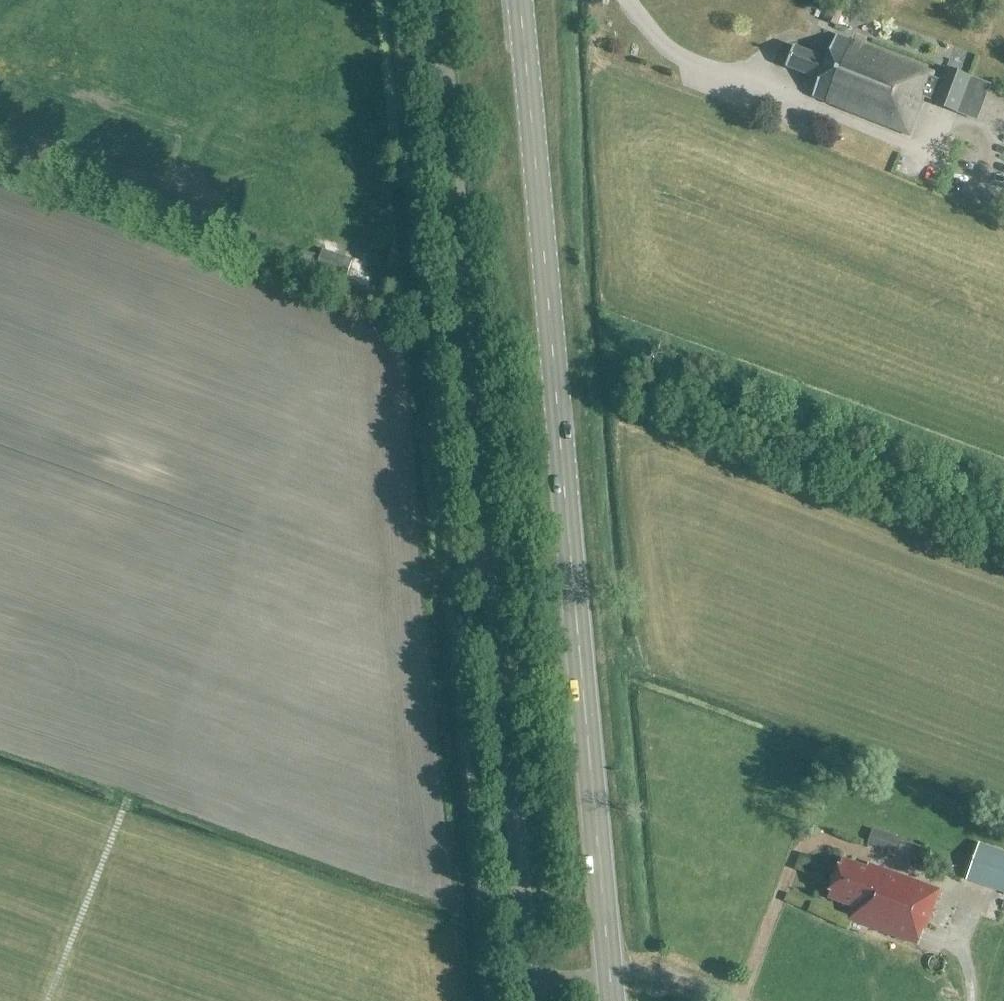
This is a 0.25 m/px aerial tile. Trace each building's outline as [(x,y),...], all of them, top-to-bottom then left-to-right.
[(837,26),(844,11),(842,10),(842,9),(835,6),(834,7),(832,6),(826,22),(837,26)] [(940,81),(932,78),(934,73),(836,35),(827,59),(794,46),(786,67),(819,80),(813,97),(909,135),(924,99),(931,102),(930,105),(957,115),(970,77),(944,68),(940,81)] [(297,266),(346,280),(352,259),(322,251),(321,255),(302,250),(297,266)] [(867,844),(893,854),(899,838),(873,828),(867,844)] [(979,844),(967,879),(1003,892),(1003,852),(979,844)] [(926,929),(940,889),(879,868),(878,871),(843,859),(828,898),(853,907),(849,920),(917,945),(923,928),(926,929)]
